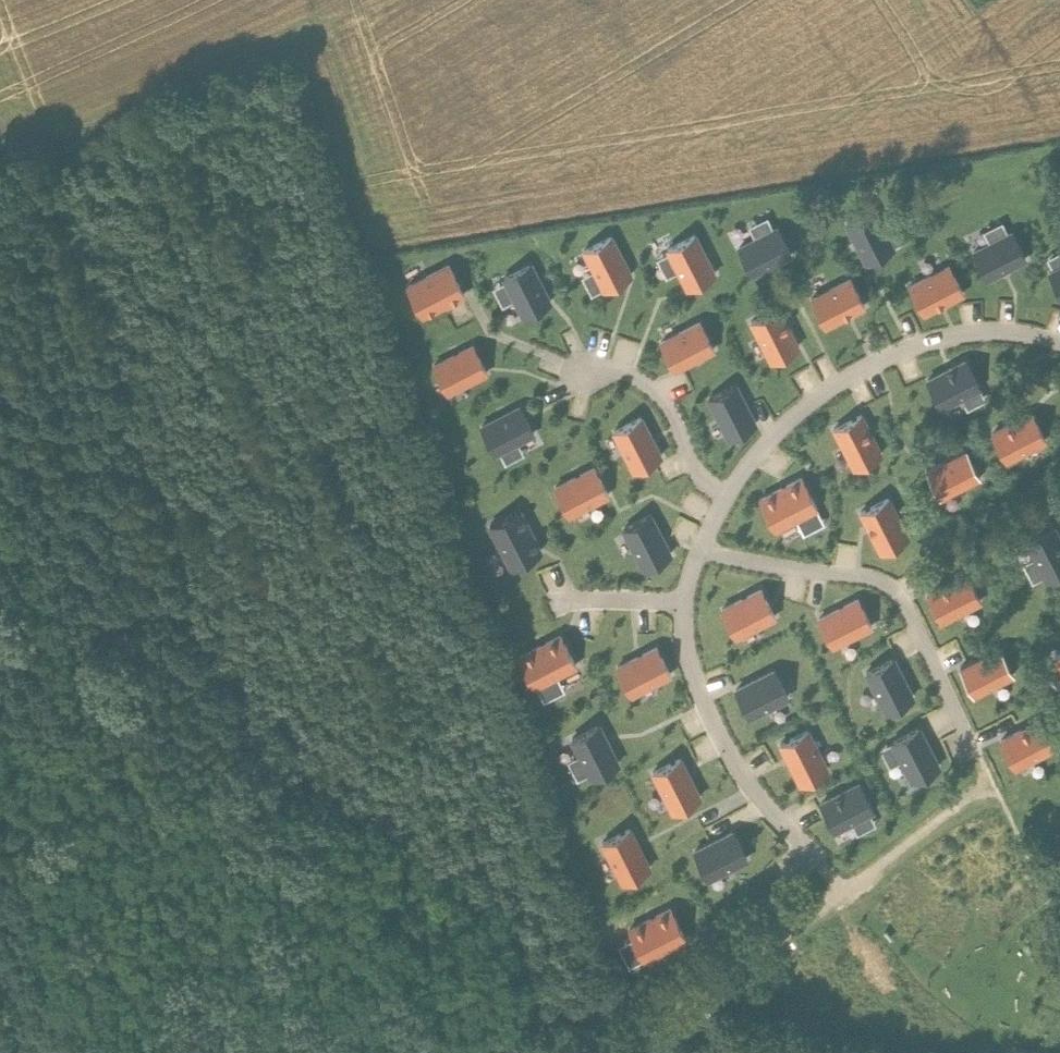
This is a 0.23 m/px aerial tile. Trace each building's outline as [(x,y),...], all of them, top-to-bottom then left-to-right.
[(873,210),(847,224),(866,262),(893,248),(873,210)] [(791,255),(777,228),(739,247),(753,274),(791,255)] [(1012,232),(973,251),(987,279),(1026,259),(1012,232)] [(695,234),(666,249),(687,289),(716,274),(695,234)] [(603,290),(632,275),(611,236),(583,250),(603,290)] [(423,317),(465,295),(449,264),(407,286),(423,317)] [(503,277),(524,316),(550,303),(530,264),(503,277)] [(949,266),(910,286),(924,313),(963,293),(949,266)] [(1059,293),(1059,267),(1049,273),(1059,293)] [(825,326),(864,306),(850,279),(811,299),(825,326)] [(771,361),(798,347),(778,308),(751,322),(771,361)] [(714,350),(700,321),(660,341),(675,370),(714,350)] [(488,373),(473,345),(433,365),(447,394),(488,373)] [(941,407),(980,387),(966,360),(927,380),(941,407)] [(728,438),(756,424),(736,385),(708,399),(728,438)] [(495,453),(534,433),(520,407),(481,427),(495,453)] [(993,433),(1006,460),(1046,440),(1031,413),(993,433)] [(834,429),(854,468),(881,454),(861,415),(834,429)] [(613,431),(633,471),(662,456),(641,416),(613,431)] [(926,471),(940,498),(980,478),(966,451),(926,471)] [(555,487),(569,516),(609,495),(594,467),(555,487)] [(802,477),(759,499),(775,530),(818,508),(802,477)] [(861,512),(881,551),(908,537),(888,498),(861,512)] [(541,551),(520,510),(489,525),(511,567),(541,551)] [(651,515),(623,529),(643,568),(671,554),(651,515)] [(1027,541),(1046,580),(1059,573),(1059,540),(1054,527),(1027,541)] [(927,593),(941,621),(980,601),(966,574),(927,593)] [(736,637),(776,617),(761,588),(721,609),(736,637)] [(818,619),(833,647),(872,627),(858,598),(818,619)] [(560,634),(518,656),(535,687),(577,666),(560,634)] [(617,667),(631,695),(671,675),(657,646),(617,667)] [(1013,675),(999,648),(960,668),(974,695),(1013,675)] [(893,658),(866,672),(886,711),(913,697),(893,658)] [(774,670),(735,690),(749,717),(788,697),(774,670)] [(1015,767),(1054,747),(1040,720),(1001,740),(1015,767)] [(592,778),(618,764),(598,725),(571,739),(592,778)] [(892,742),(912,780),(939,767),(919,728),(892,742)] [(808,729),(780,744),(800,784),(828,769),(808,729)] [(652,772),(672,812),(701,797),(680,758),(652,772)] [(821,803),(834,830),(874,810),(860,784),(821,803)] [(650,868),(630,828),(601,843),(622,882),(650,868)] [(747,859),(733,831),(694,851),(708,878),(747,859)] [(644,960),(687,939),(671,908),(628,929),(644,960)]
